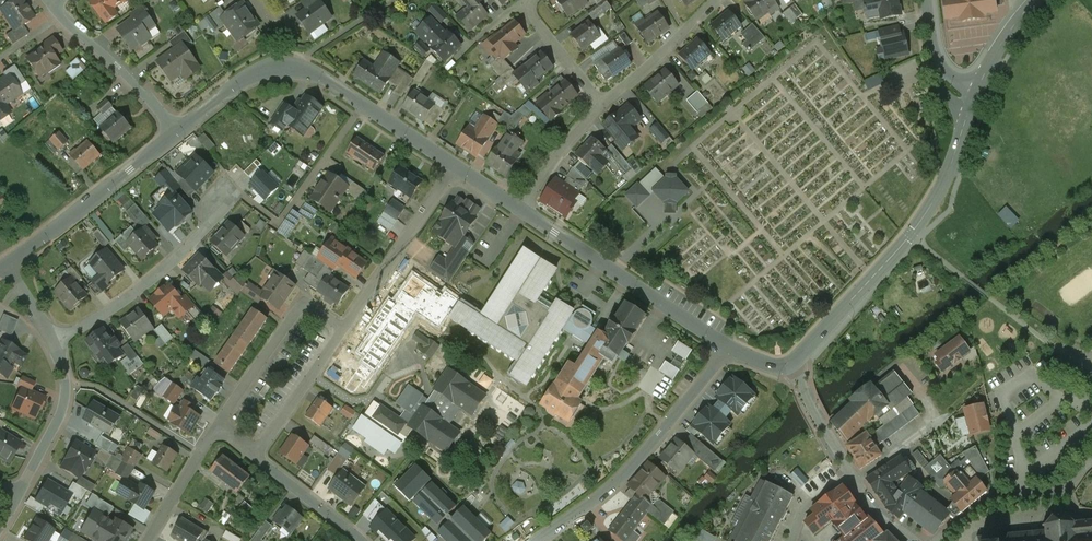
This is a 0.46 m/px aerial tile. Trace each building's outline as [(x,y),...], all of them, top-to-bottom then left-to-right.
[(0,10),(1,11),(3,10),(8,17),(7,18),(15,29),(14,30),(14,31),(22,25),(33,18),(21,0),(14,0),(11,2),(0,10)] [(1,11),(0,10),(11,2),(10,0),(1,0),(0,0),(0,11),(1,11)] [(89,2),(101,18),(101,17),(106,23),(117,15),(113,9),(123,1),(123,0),(91,0),(89,2)] [(307,6),(306,9),(297,16),(309,34),(331,18),(319,1),(318,0),(316,0),(307,6)] [(457,17),(470,32),(478,25),(477,24),(487,15),(478,5),(484,0),(460,0),(467,8),(457,17)] [(585,0),(558,0),(557,1),(567,17),(587,4),(585,0)] [(597,6),(587,13),(593,22),(611,9),(605,0),(597,6)] [(745,4),(756,21),(757,20),(768,12),(770,15),(778,9),(772,0),(743,0),(745,4)] [(826,11),(832,5),(830,0),(822,0),(826,11)] [(878,5),(881,19),(881,20),(901,16),(898,0),(877,0),(878,5)] [(944,0),(943,0),(943,1),(943,2),(945,19),(946,20),(947,20),(960,18),(960,22),(960,23),(962,23),(981,20),(982,20),(982,19),(981,15),(995,13),(995,14),(996,13),(996,12),(995,12),(994,0),(944,0)] [(226,15),(222,18),(226,24),(229,28),(231,26),(241,39),(258,26),(242,4),(226,15)] [(143,5),(129,14),(133,20),(134,21),(145,13),(148,18),(151,16),(143,5)] [(435,5),(428,12),(440,24),(447,17),(435,5)] [(802,15),(794,5),(789,9),(797,19),(802,15)] [(878,5),(863,8),(866,22),(881,19),(878,5)] [(220,8),(204,19),(214,33),(226,24),(222,18),(226,15),(220,8)] [(789,9),(783,13),(791,24),(797,19),(789,9)] [(728,12),(711,26),(723,40),(740,27),(728,12)] [(134,21),(133,20),(118,30),(132,49),(139,44),(141,47),(152,39),(144,28),(152,23),(148,18),(145,13),(134,21)] [(668,29),(657,14),(645,22),(643,19),(636,24),(638,28),(637,28),(648,43),(668,29)] [(431,20),(425,26),(424,24),(415,33),(425,42),(426,41),(432,47),(445,34),(431,20)] [(514,22),(499,34),(509,48),(513,45),(525,35),(514,22)] [(589,22),(571,36),(582,51),(600,37),(589,22)] [(765,38),(752,24),(740,35),(747,42),(749,40),(755,47),(765,38)] [(14,30),(5,36),(12,45),(28,34),(22,25),(14,31),(14,30)] [(898,27),(886,30),(887,37),(900,34),(898,27)] [(900,34),(887,37),(886,30),(879,31),(886,59),(908,54),(903,33),(900,34)] [(402,36),(395,31),(392,35),(398,41),(402,36)] [(184,32),(169,43),(174,50),(182,45),(184,48),(192,42),(184,32)] [(460,46),(447,33),(432,47),(431,49),(444,62),(460,46)] [(624,33),(619,37),(626,47),(631,43),(624,33)] [(509,48),(499,34),(498,35),(499,36),(490,43),(496,50),(494,51),(494,53),(496,56),(498,57),(500,55),(504,60),(517,49),(513,45),(509,48)] [(62,51),(53,38),(44,44),(46,46),(46,47),(47,46),(55,57),(62,51)] [(698,40),(679,56),(691,70),(710,54),(698,40)] [(420,43),(414,48),(423,57),(429,51),(420,43)] [(174,50),(157,62),(171,81),(181,73),(186,79),(199,69),(195,63),(184,48),(182,45),(174,50)] [(46,46),(26,60),(33,70),(33,72),(34,74),(36,75),(39,78),(46,72),(47,74),(60,65),(55,57),(47,46),(46,47),(46,46)] [(620,49),(610,56),(608,54),(593,64),(606,82),(631,65),(620,49)] [(384,53),(375,68),(363,61),(353,76),(380,94),(389,80),(397,69),(400,64),(384,53)] [(500,78),(495,82),(501,90),(517,76),(529,91),(539,84),(536,81),(552,68),(541,53),(525,67),(524,66),(515,73),(506,62),(501,67),(494,58),(488,64),(500,78)] [(77,60),(71,66),(73,67),(67,73),(72,79),(84,68),(77,60)] [(450,60),(442,68),(446,73),(454,65),(450,60)] [(413,79),(413,80),(420,84),(432,65),(426,61),(413,79)] [(25,82),(14,66),(2,73),(5,78),(8,76),(16,88),(25,82)] [(413,79),(397,69),(389,80),(398,85),(393,92),(401,97),(413,80),(413,79)] [(665,71),(645,87),(657,102),(677,86),(665,71)] [(880,73),(864,80),(868,89),(884,82),(880,73)] [(0,81),(0,108),(20,94),(16,88),(8,76),(5,78),(0,81)] [(547,96),(559,111),(560,111),(577,97),(565,82),(547,96)] [(443,111),(414,92),(403,108),(432,128),(443,111)] [(697,92),(686,101),(697,113),(708,104),(697,92)] [(546,95),(536,104),(549,120),(550,119),(551,121),(561,113),(560,111),(559,111),(547,96),(546,95)] [(322,108),(305,97),(294,112),(291,117),(293,119),(288,126),(303,136),(308,129),(322,108)] [(106,101),(97,109),(102,115),(112,107),(106,101)] [(291,110),(284,105),(272,124),(282,131),(286,125),(288,126),(293,119),(291,117),(294,112),(290,110),(291,110)] [(628,105),(610,120),(623,135),(630,129),(640,120),(628,105)] [(517,111),(511,117),(504,127),(512,132),(523,116),(517,111)] [(511,117),(504,112),(496,125),(502,129),(504,127),(511,117)] [(117,113),(100,129),(113,144),(130,128),(117,113)] [(494,123),(483,117),(476,128),(471,125),(469,128),(468,128),(457,145),(476,157),(487,141),(487,140),(495,128),(492,126),(494,123)] [(630,129),(623,135),(610,120),(603,126),(623,150),(638,138),(630,129)] [(669,137),(658,124),(650,131),(661,143),(669,137)] [(59,133),(45,144),(54,154),(67,143),(59,133)] [(521,142),(508,133),(498,148),(511,157),(521,142)] [(213,145),(204,135),(198,140),(207,150),(213,145)] [(384,157),(356,138),(346,153),(374,172),(384,157)] [(605,151),(591,139),(582,149),(582,148),(576,155),(576,156),(590,168),(605,151)] [(87,142),(76,152),(75,151),(69,155),(82,171),(100,156),(87,142)] [(605,151),(612,159),(614,161),(620,155),(611,145),(605,151)] [(498,148),(498,147),(487,164),(505,177),(517,160),(511,157),(498,148)] [(605,151),(590,168),(590,169),(598,175),(612,159),(605,151)] [(632,169),(620,155),(614,161),(625,175),(632,169)] [(196,156),(178,175),(182,179),(195,191),(213,172),(196,156)] [(422,182),(400,167),(389,184),(411,198),(422,182)] [(587,181),(572,167),(566,177),(567,178),(583,188),(587,181)] [(625,175),(623,177),(627,181),(635,174),(632,169),(625,175)] [(165,171),(155,180),(159,185),(163,181),(169,189),(176,183),(165,171)] [(263,173),(250,185),(266,201),(278,188),(263,173)] [(347,187),(328,174),(310,199),(320,205),(321,203),(328,207),(333,200),(337,203),(345,192),(347,188),(347,187)] [(688,192),(675,179),(675,176),(674,176),(674,177),(669,177),(669,176),(667,176),(667,179),(654,191),(665,203),(665,204),(676,204),(676,203),(688,192)] [(583,188),(567,178),(560,189),(570,196),(567,201),(578,209),(585,199),(580,195),(585,188),(583,188)] [(195,191),(182,179),(177,184),(189,198),(189,197),(195,191)] [(364,191),(351,182),(347,187),(347,188),(345,192),(357,201),(364,191)] [(638,183),(624,196),(637,209),(650,197),(638,183)] [(552,184),(541,200),(559,212),(567,201),(570,196),(560,189),(552,184)] [(174,193),(159,207),(176,227),(191,213),(174,193)] [(480,210),(465,200),(464,202),(457,198),(453,203),(475,218),(480,210)] [(404,209),(392,200),(384,212),(396,220),(404,209)] [(453,203),(452,202),(437,226),(432,233),(446,242),(448,239),(457,246),(463,237),(476,218),(475,218),(453,203)] [(318,212),(305,203),(298,213),(297,214),(302,217),(310,223),(318,212)] [(145,216),(135,205),(128,210),(139,222),(145,216)] [(1019,221),(1006,207),(1001,211),(997,215),(1011,229),(1019,221)] [(293,209),(283,222),(293,229),(302,217),(297,214),(298,213),(293,209)] [(396,220),(384,212),(376,223),(389,231),(396,220)] [(139,222),(137,224),(142,230),(152,240),(151,240),(152,241),(156,238),(146,226),(150,222),(145,216),(139,222)] [(250,230),(241,221),(237,226),(246,234),(250,230)] [(244,236),(229,222),(210,243),(226,257),(244,236)] [(131,228),(122,236),(120,237),(120,238),(115,242),(124,252),(131,247),(127,243),(137,234),(131,228)] [(109,243),(98,229),(92,234),(103,248),(109,243)] [(137,234),(127,243),(131,247),(143,260),(158,247),(157,246),(157,247),(152,241),(151,240),(152,240),(142,230),(137,234)] [(332,247),(328,244),(317,260),(325,266),(333,271),(337,266),(355,279),(366,263),(353,254),(354,253),(336,241),(332,247)] [(445,261),(442,267),(453,274),(465,257),(465,256),(454,248),(445,261)] [(123,270),(106,250),(90,264),(100,276),(93,281),(100,290),(101,289),(123,270)] [(499,289),(497,288),(491,297),(493,298),(490,303),(488,302),(482,311),(484,312),(483,314),(477,310),(466,329),(469,331),(467,332),(472,336),(474,334),(478,336),(477,338),(486,344),(487,342),(491,345),(490,347),(499,353),(500,351),(505,354),(504,356),(513,361),(514,359),(516,361),(512,366),(531,378),(531,377),(533,378),(536,373),(534,372),(537,368),(539,369),(544,360),(543,359),(545,355),(547,356),(553,346),(551,345),(554,341),(556,342),(562,333),(560,332),(562,329),(573,335),(571,338),(581,344),(583,342),(589,346),(598,332),(598,331),(600,328),(594,325),(592,328),(590,326),(591,325),(592,324),(592,323),(592,322),(592,320),(592,318),(591,317),(591,315),(589,313),(587,312),(585,311),(583,310),(582,310),(580,310),(578,311),(577,312),(575,313),(573,316),(571,314),(573,312),(557,301),(550,312),(535,303),(544,290),(545,291),(551,282),(549,281),(556,271),(524,250),(522,253),(520,252),(517,257),(519,258),(516,262),(515,261),(509,270),(511,271),(508,276),(506,275),(500,284),(502,285),(499,289)] [(199,255),(190,265),(189,264),(183,271),(197,286),(205,279),(214,270),(214,269),(199,254),(199,255)] [(333,271),(325,266),(317,260),(311,256),(302,269),(316,278),(310,286),(317,292),(337,305),(348,289),(335,281),(336,279),(330,275),(333,271)] [(453,274),(442,267),(445,261),(438,257),(429,271),(448,283),(453,274)] [(82,280),(71,267),(66,272),(71,278),(76,284),(82,280)] [(214,270),(205,279),(212,286),(220,277),(214,270)] [(295,285),(274,270),(267,280),(270,282),(263,291),(266,293),(262,299),(278,310),(279,309),(276,307),(286,293),(288,295),(295,285)] [(242,288),(233,279),(227,273),(221,280),(237,296),(240,292),(242,288)] [(250,283),(238,275),(233,279),(242,288),(240,292),(254,301),(258,294),(247,287),(250,283)] [(76,284),(71,278),(54,292),(70,311),(87,297),(76,284)] [(100,290),(93,281),(87,286),(96,296),(102,291),(101,289),(100,290)] [(168,285),(164,289),(164,288),(163,289),(157,294),(156,294),(157,295),(150,301),(163,316),(172,308),(177,315),(183,309),(182,308),(186,306),(181,300),(168,285)] [(193,304),(186,296),(181,300),(186,306),(188,308),(193,304)] [(204,316),(193,304),(188,308),(186,310),(197,322),(204,316)] [(607,330),(604,335),(598,332),(589,346),(576,368),(569,363),(558,381),(558,382),(555,387),(554,387),(542,406),(547,409),(547,410),(547,414),(554,418),(558,417),(558,416),(568,423),(569,422),(567,420),(578,403),(580,405),(580,404),(575,400),(579,395),(580,396),(581,395),(580,395),(603,359),(613,365),(618,358),(627,343),(628,344),(636,333),(635,332),(645,317),(625,304),(615,319),(614,318),(606,330),(607,330)] [(212,306),(208,317),(217,321),(221,310),(212,306)] [(138,310),(127,319),(127,318),(120,323),(134,342),(152,328),(139,310),(138,310)] [(267,320),(253,310),(234,337),(248,347),(267,320)] [(173,339),(161,325),(154,331),(165,345),(173,339)] [(103,329),(86,342),(101,361),(99,363),(103,369),(109,365),(122,356),(117,348),(120,346),(115,339),(112,342),(108,338),(109,337),(103,329)] [(429,341),(417,333),(412,339),(424,348),(429,341)] [(234,337),(215,364),(229,374),(248,347),(234,337)] [(959,338),(944,349),(943,348),(937,352),(938,354),(935,356),(940,362),(936,364),(942,372),(954,363),(954,364),(960,359),(960,358),(969,352),(969,351),(959,338)] [(424,348),(421,353),(430,359),(439,346),(430,340),(429,341),(424,348)] [(1,365),(7,369),(11,362),(21,367),(27,357),(17,351),(18,350),(2,341),(0,345),(0,365),(1,365)] [(143,364),(128,344),(120,349),(136,370),(143,364)] [(683,345),(664,375),(673,380),(678,371),(681,373),(688,362),(686,360),(691,351),(683,345)] [(974,347),(969,351),(969,352),(960,358),(966,365),(977,357),(975,347),(974,347)] [(208,360),(195,350),(190,358),(203,367),(208,360)] [(86,370),(83,370),(80,372),(80,375),(82,378),(86,378),(88,376),(89,372),(86,370)] [(442,384),(434,395),(432,394),(427,401),(422,398),(423,396),(408,386),(396,404),(410,413),(403,422),(380,406),(374,402),(365,414),(354,430),(393,458),(413,429),(446,452),(452,444),(449,442),(457,431),(449,426),(461,408),(469,414),(476,403),(479,405),(485,396),(447,370),(439,382),(442,384)] [(209,371),(202,382),(198,379),(192,388),(211,401),(224,381),(209,371)] [(872,388),(853,403),(831,424),(845,442),(863,425),(870,420),(870,419),(886,406),(890,411),(912,394),(893,372),(872,388)] [(487,388),(493,379),(484,374),(478,383),(487,388)] [(34,382),(22,377),(18,387),(21,388),(30,392),(34,382)] [(709,407),(692,427),(714,445),(730,424),(725,420),(731,411),(737,416),(755,395),(733,377),(716,398),(720,402),(713,410),(709,407)] [(171,383),(162,396),(174,404),(183,391),(171,383)] [(144,390),(137,386),(130,397),(131,398),(131,397),(137,400),(136,401),(137,401),(144,390)] [(30,392),(21,388),(13,406),(20,409),(22,413),(34,419),(39,408),(40,409),(45,399),(30,392)] [(318,399),(305,417),(320,427),(333,409),(318,399)] [(192,407),(183,401),(178,409),(177,408),(168,421),(171,423),(189,434),(200,417),(189,411),(192,407)] [(119,417),(94,402),(83,420),(108,436),(119,417)] [(912,405),(869,437),(877,447),(919,415),(912,405)] [(982,405),(964,410),(966,418),(964,418),(967,428),(969,427),(971,435),(989,431),(986,422),(987,422),(985,414),(982,405)] [(355,413),(345,406),(341,413),(351,419),(355,413)] [(158,440),(162,435),(150,427),(147,432),(158,440)] [(0,431),(0,457),(8,462),(20,444),(0,431)] [(881,456),(867,433),(846,447),(860,470),(881,456)] [(704,447),(691,435),(685,441),(696,450),(696,451),(699,453),(704,447)] [(114,444),(101,436),(95,446),(101,449),(108,453),(114,444)] [(292,436),(280,454),(296,465),(308,447),(292,436)] [(325,444),(314,436),(310,443),(321,451),(325,444)] [(138,452),(143,445),(136,440),(131,446),(138,452)] [(682,445),(677,440),(668,452),(667,451),(660,460),(677,474),(686,463),(685,462),(692,453),(693,454),(696,451),(696,450),(685,441),(682,445)] [(94,454),(75,443),(64,460),(65,460),(75,466),(83,471),(84,471),(94,454)] [(176,455),(163,447),(153,464),(166,471),(176,455)] [(704,447),(699,453),(696,451),(693,454),(704,464),(713,454),(704,447)] [(971,465),(957,476),(954,472),(944,481),(949,487),(948,487),(955,496),(950,500),(953,503),(946,512),(949,515),(953,519),(986,492),(978,481),(989,472),(975,447),(962,454),(965,457),(971,465)] [(127,448),(120,460),(123,462),(133,468),(137,463),(128,458),(132,451),(127,448)] [(108,453),(101,449),(96,458),(106,466),(108,462),(112,456),(108,453)] [(141,456),(132,451),(128,458),(137,463),(141,456)] [(929,465),(917,451),(912,456),(923,469),(929,465)] [(722,461),(713,454),(704,464),(713,472),(722,461)] [(341,455),(331,469),(338,474),(348,460),(341,455)] [(954,472),(940,455),(929,465),(923,469),(938,488),(948,487),(943,482),(944,481),(954,472)] [(249,478),(223,457),(210,472),(237,493),(249,478)] [(900,457),(866,479),(886,509),(898,492),(892,484),(894,483),(905,476),(910,472),(904,463),(900,457)] [(75,466),(65,460),(60,468),(70,474),(75,466)] [(915,468),(908,460),(904,463),(910,472),(911,474),(915,468)] [(133,468),(123,462),(119,468),(130,474),(133,468)] [(648,463),(628,487),(630,489),(630,488),(637,495),(644,501),(645,500),(665,478),(648,463)] [(83,471),(75,466),(70,474),(78,479),(83,471)] [(417,466),(395,487),(410,502),(415,496),(417,498),(413,502),(438,526),(445,518),(449,515),(456,507),(432,483),(428,487),(426,485),(431,480),(417,466)] [(130,474),(119,468),(115,474),(126,481),(130,474)] [(907,479),(904,483),(910,490),(911,487),(921,474),(915,468),(911,474),(907,479)] [(364,487),(344,471),(329,489),(350,505),(364,487)] [(905,476),(894,483),(899,490),(904,483),(907,479),(905,476)] [(67,492),(48,481),(36,501),(44,506),(48,508),(46,510),(57,516),(58,514),(60,515),(72,496),(72,495),(67,492)] [(73,483),(67,492),(72,495),(72,496),(81,501),(87,491),(73,483)] [(898,492),(886,509),(898,519),(904,512),(919,493),(911,487),(910,490),(904,483),(899,490),(898,492)] [(137,491),(124,484),(118,494),(131,501),(137,491)] [(154,493),(140,485),(137,491),(131,501),(131,502),(144,510),(154,493)] [(758,507),(754,505),(751,511),(754,513),(740,540),(768,540),(780,519),(782,520),(786,513),(784,512),(792,496),(769,485),(758,507)] [(842,487),(813,509),(811,511),(815,516),(805,523),(813,534),(854,502),(842,487)] [(630,489),(625,495),(632,501),(637,495),(630,488),(630,489)] [(946,512),(919,492),(919,493),(904,512),(934,535),(949,515),(946,512)] [(208,512),(214,503),(202,493),(195,501),(208,512)] [(645,500),(644,501),(637,495),(632,501),(647,513),(656,519),(660,513),(654,508),(645,500)] [(40,513),(44,506),(36,501),(30,498),(26,505),(40,513)] [(113,508),(100,500),(94,511),(107,519),(113,508)] [(236,509),(245,517),(253,507),(244,500),(236,509)] [(609,531),(621,540),(625,540),(633,531),(647,513),(632,501),(609,531)] [(730,540),(740,540),(754,513),(751,511),(754,505),(750,502),(730,540)] [(673,514),(659,503),(654,508),(660,513),(656,519),(664,526),(673,514)] [(853,504),(831,522),(844,537),(844,538),(850,533),(854,530),(866,520),(865,520),(866,520),(865,519),(853,505),(853,504)] [(287,507),(283,513),(280,511),(273,521),(290,534),(301,518),(287,507)] [(464,507),(452,519),(449,522),(438,534),(446,540),(485,540),(492,534),(464,507)] [(389,509),(370,528),(384,540),(414,540),(418,536),(389,509)] [(94,511),(87,523),(97,529),(92,538),(97,540),(105,540),(126,540),(132,529),(116,520),(114,523),(107,519),(94,511)] [(1020,532),(1020,534),(1013,535),(1013,532),(1001,533),(1001,536),(993,537),(993,534),(990,534),(991,537),(979,538),(977,537),(975,539),(978,540),(1091,540),(1091,522),(1089,522),(1089,520),(1088,521),(1088,522),(1082,523),(1082,521),(1081,521),(1081,523),(1076,523),(1076,522),(1073,524),(1065,517),(1066,514),(1064,514),(1063,516),(1053,517),(1052,515),(1050,516),(1051,518),(1045,526),(1042,526),(1042,527),(1042,532),(1032,533),(1032,530),(1030,531),(1030,533),(1022,534),(1022,531),(1020,532)] [(514,524),(508,518),(500,526),(506,531),(514,524)] [(854,530),(856,533),(852,535),(850,533),(844,538),(844,537),(840,540),(874,540),(883,535),(868,518),(866,520),(865,520),(866,520),(854,530)] [(36,520),(24,540),(26,540),(47,540),(52,531),(53,530),(36,520)] [(182,520),(172,536),(180,540),(203,540),(208,533),(202,530),(201,531),(182,520)] [(266,522),(255,536),(261,540),(272,527),(266,522)] [(592,529),(588,524),(582,528),(587,534),(592,529)] [(422,531),(429,540),(434,540),(437,538),(426,528),(422,531)] [(52,531),(47,540),(49,540),(57,540),(60,536),(52,531)] [(230,540),(240,540),(241,538),(226,531),(222,537),(230,540)] [(633,531),(625,540),(636,540),(640,536),(633,531)] [(696,540),(709,540),(712,536),(704,531),(696,540)] [(874,540),(896,540),(887,532),(883,535),(874,540)]
